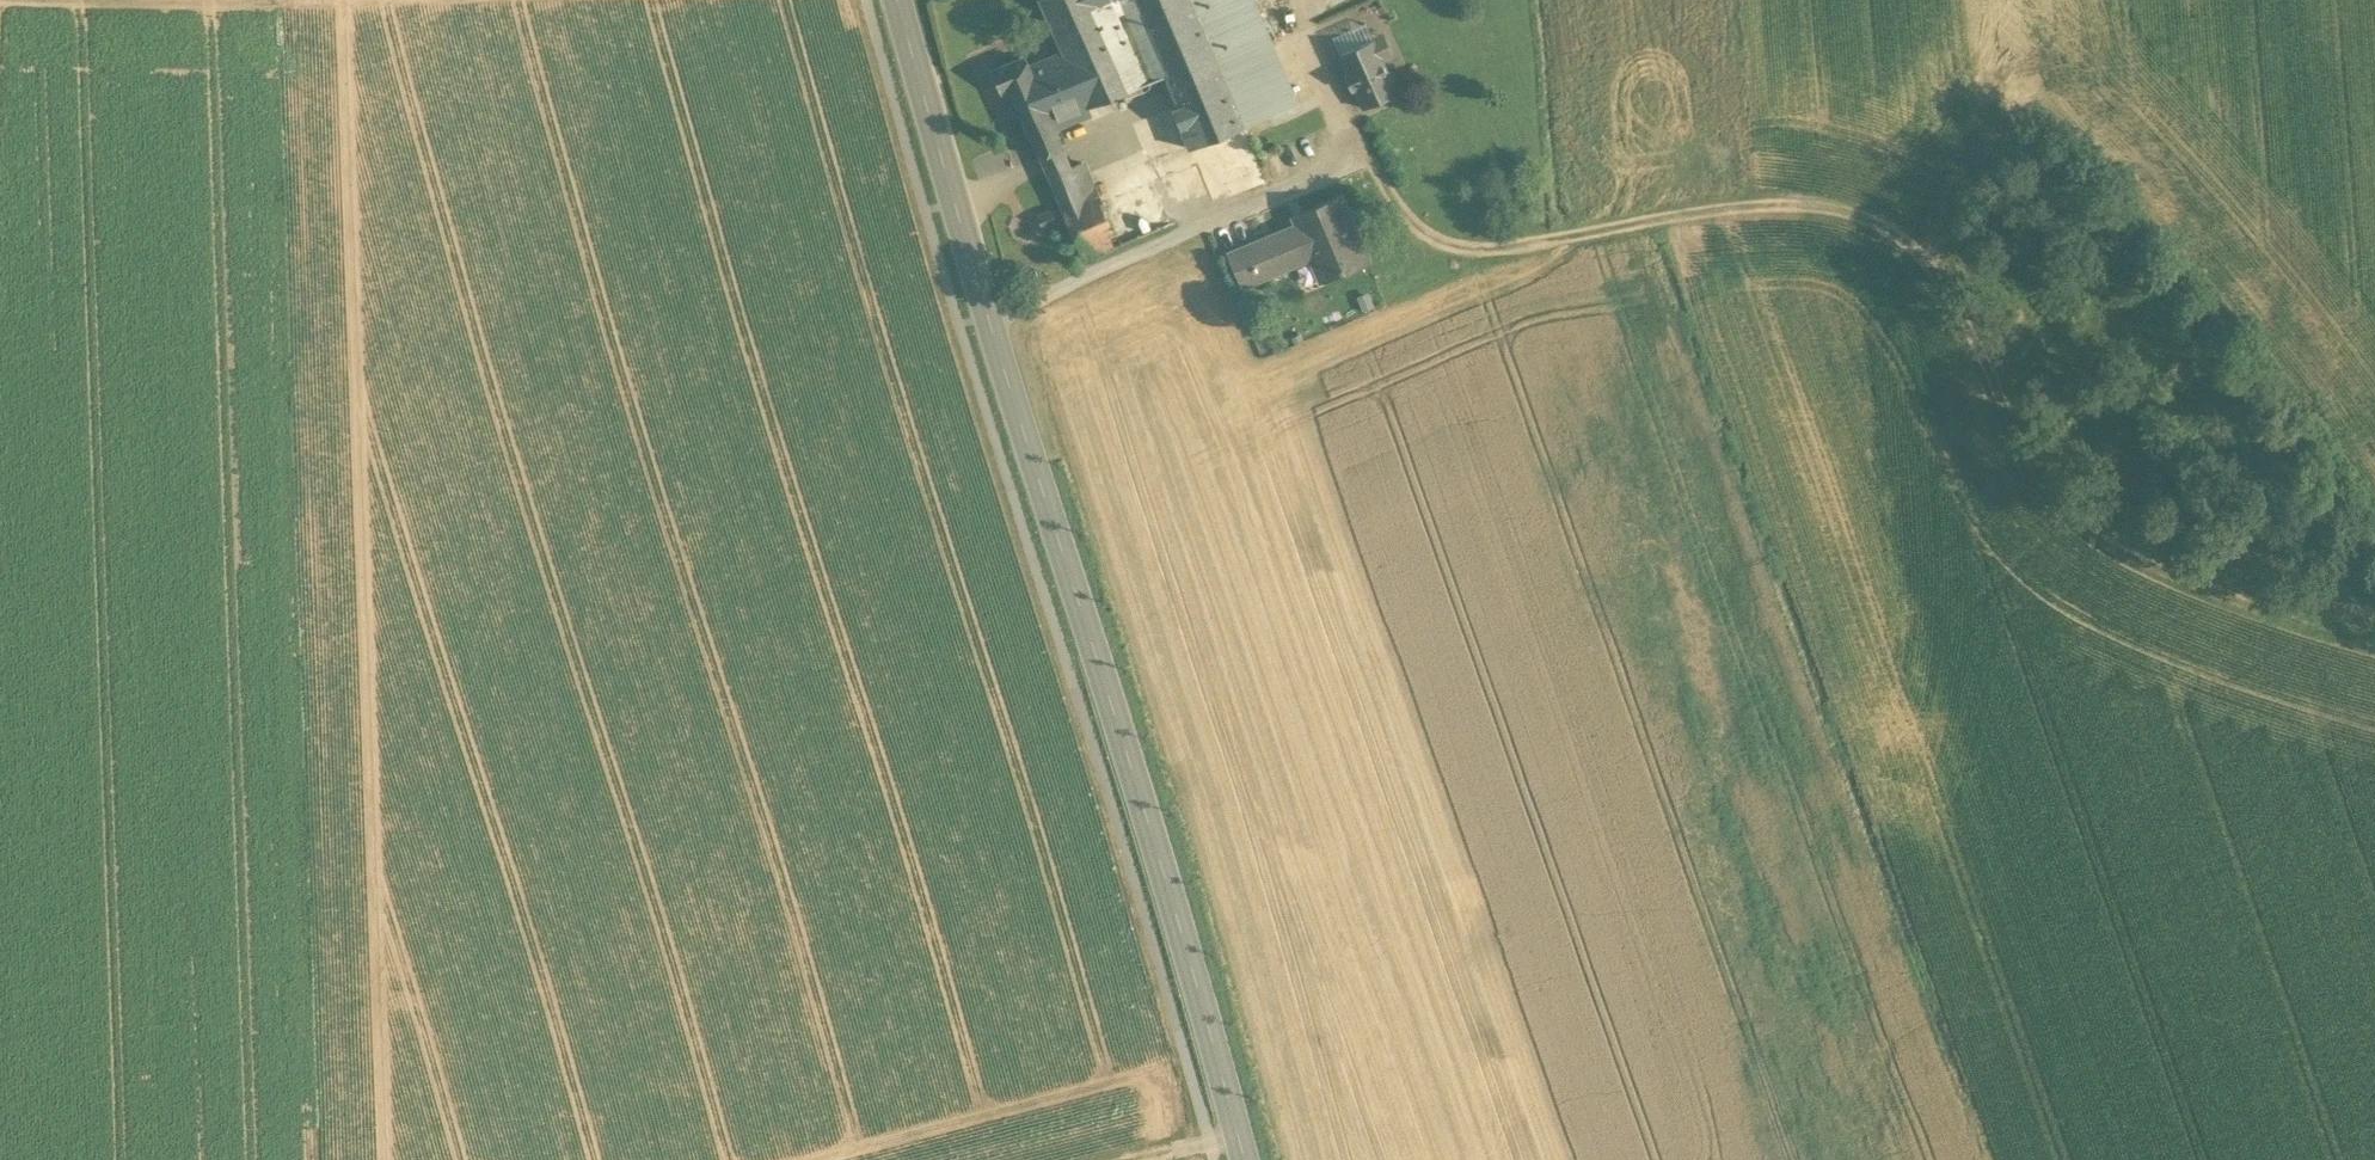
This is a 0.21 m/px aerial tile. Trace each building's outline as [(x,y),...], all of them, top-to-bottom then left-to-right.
[(1245,0),(1035,0),(1028,3),(1049,51),(993,76),(1078,270),(1267,187),(1243,134),(1295,112),(1245,0)] [(1365,43),(1332,56),(1355,116),(1388,104),(1365,43)] [(1293,223),(1227,252),(1243,289),(1309,261),(1319,284),(1372,261),(1343,194),(1290,216),(1293,223)] [(1051,209),(1037,215),(1043,230),(1058,224),(1051,209)]
